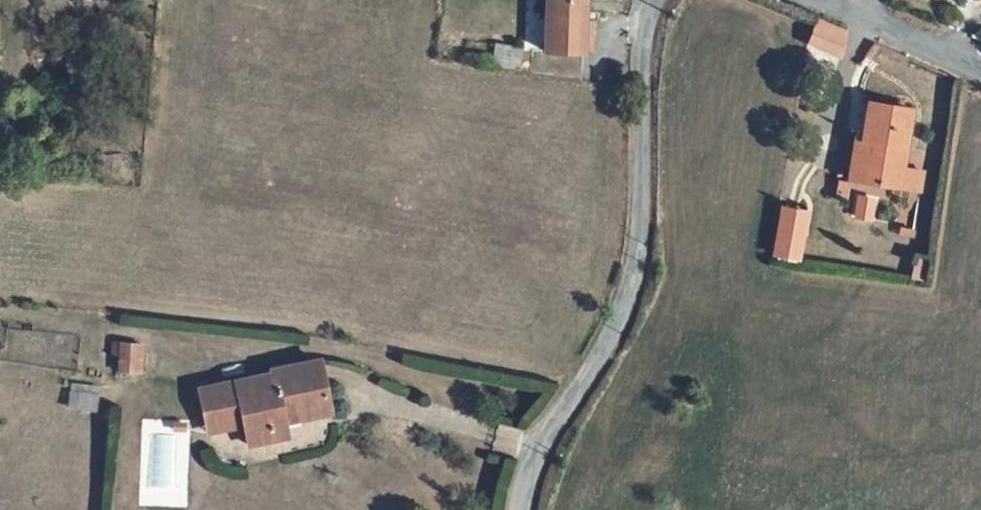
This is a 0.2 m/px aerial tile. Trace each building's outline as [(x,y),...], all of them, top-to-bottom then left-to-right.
[(542,45),(542,52),(582,55),(586,0),(546,0),(542,45)] [(848,54),(851,28),(821,14),(812,39),(848,54)] [(521,65),(525,42),(499,40),(495,60),(521,65)] [(916,119),(873,111),(865,153),(870,154),(864,188),(903,195),(906,175),(916,119)] [(850,187),(864,188),(870,154),(865,153),(856,152),(850,187)] [(906,175),(903,195),(924,199),(927,179),(906,175)] [(780,205),(770,256),(801,262),(810,210),(780,205)] [(108,376),(123,377),(126,347),(111,346),(108,376)] [(130,377),(132,347),(126,347),(123,377),(130,377)] [(299,399),(309,397),(302,360),(256,369),(257,377),(185,391),(189,416),(209,413),(212,434),(229,431),(232,447),(259,442),(256,427),(270,424),(302,416),(299,399)] [(96,410),(99,388),(71,384),(68,406),(96,410)] [(302,416),(312,414),(309,397),(299,399),(302,416)] [(209,413),(189,416),(193,437),(212,434),(209,413)] [(256,427),(259,442),(273,440),(270,424),(256,427)]
